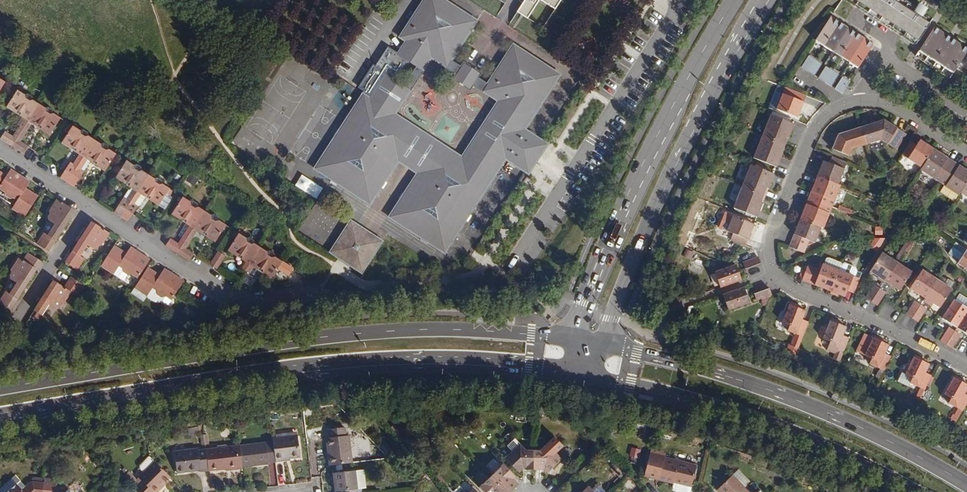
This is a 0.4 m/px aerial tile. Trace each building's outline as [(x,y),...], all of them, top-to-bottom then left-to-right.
[(464,63),(461,67),(452,61),(476,21),(444,0),(438,0),(434,6),(425,1),(405,31),(412,35),(408,41),(399,55),(389,49),(377,67),(387,74),(359,116),(353,112),(342,129),(340,128),(336,134),(338,136),(318,167),(334,178),(333,180),(339,183),(340,182),(357,193),(372,202),(383,185),(385,187),(389,181),(387,179),(400,159),(418,171),(405,191),(403,190),(399,196),(401,197),(391,214),(422,235),(421,237),(427,240),(428,239),(444,249),(465,217),(467,218),(471,211),(470,211),(506,156),(510,159),(509,160),(516,164),(517,163),(529,171),(547,144),(535,135),(536,133),(529,130),(529,131),(524,128),(559,75),(513,45),(487,84),(477,77),(480,73),(464,63)] [(518,11),(527,18),(539,0),(525,0),(518,11)] [(905,0),(850,0),(916,43),(933,18),(905,0)] [(816,39),(825,45),(840,22),(831,16),(816,39)] [(848,28),(840,22),(825,45),(834,50),(848,28)] [(935,26),(926,41),(917,54),(951,76),(966,52),(966,47),(935,26)] [(857,33),(848,28),(834,50),(842,56),(857,33)] [(842,56),(850,61),(865,38),(857,33),(842,56)] [(865,38),(850,61),(859,67),(874,44),(865,38)] [(808,71),(816,59),(809,55),(801,66),(808,71)] [(816,59),(808,71),(814,75),(822,63),(816,59)] [(818,78),(825,82),(833,70),(826,66),(818,78)] [(833,70),(825,82),(831,86),(838,74),(833,70)] [(850,81),(843,77),(836,89),(843,93),(850,81)] [(806,94),(791,88),(786,86),(781,98),(774,96),(770,106),(777,109),(797,117),(806,94)] [(27,123),(39,105),(17,91),(6,109),(21,119),(18,120),(15,124),(16,127),(18,128),(22,131),(27,123)] [(39,105),(27,123),(31,125),(48,137),(60,119),(39,105)] [(772,114),(763,136),(784,144),(787,137),(789,138),(795,123),(772,114)] [(860,128),(866,144),(881,139),(897,148),(905,134),(884,120),(860,128)] [(27,123),(22,131),(20,134),(24,137),(31,125),(27,123)] [(82,158),(93,140),(73,127),(61,145),(79,156),(82,158)] [(851,149),(866,144),(860,128),(837,135),(831,149),(848,155),(851,149)] [(12,148),(20,134),(16,132),(12,138),(5,134),(1,140),(12,148)] [(20,134),(12,148),(23,155),(28,149),(20,143),(24,137),(20,134)] [(784,144),(763,136),(755,157),(778,166),(783,152),(781,151),(784,144)] [(82,158),(76,168),(67,183),(74,188),(90,163),(104,173),(116,155),(116,154),(93,140),(82,158)] [(901,155),(921,167),(933,148),(919,140),(916,145),(910,141),(901,155)] [(933,148),(921,167),(919,169),(939,182),(953,161),(933,148)] [(79,156),(73,166),(76,168),(82,158),(79,156)] [(817,177),(837,185),(847,163),(832,157),(829,164),(823,161),(817,177)] [(953,161),(939,182),(944,185),(940,192),(955,201),(959,194),(966,183),(966,170),(953,161)] [(114,213),(121,218),(148,176),(126,162),(114,180),(130,190),(114,213)] [(67,183),(76,168),(73,166),(70,164),(61,179),(67,183)] [(743,186),(764,194),(767,188),(769,188),(775,174),(752,165),(743,186)] [(10,170),(0,186),(0,190),(3,193),(6,197),(10,199),(13,199),(17,201),(12,210),(23,217),(37,196),(25,189),(29,182),(10,170)] [(148,176),(121,218),(128,222),(143,198),(158,208),(170,190),(148,176)] [(840,186),(837,185),(817,177),(808,197),(832,207),(840,186)] [(761,202),(764,194),(743,186),(734,208),(757,217),(763,203),(761,202)] [(800,219),(821,227),(823,228),(832,207),(808,197),(800,219)] [(192,229),(203,212),(181,198),(170,215),(189,227),(192,229)] [(74,212),(57,200),(56,202),(49,213),(50,215),(49,217),(47,220),(48,222),(54,226),(47,237),(44,235),(37,245),(48,252),(74,212)] [(344,219),(313,205),(302,228),(334,242),(344,219)] [(850,218),(853,210),(840,205),(837,213),(850,218)] [(225,226),(203,212),(192,229),(196,232),(214,244),(225,226)] [(755,223),(734,215),(729,229),(734,232),(731,239),(747,245),(755,223)] [(331,249),(363,269),(382,239),(351,218),(331,249)] [(815,243),(821,227),(800,219),(789,247),(803,252),(808,240),(815,243)] [(109,234),(91,222),(65,263),(76,270),(84,259),(80,257),(87,246),(94,250),(96,250),(99,246),(102,245),(109,234)] [(185,241),(192,229),(189,227),(181,239),(185,241)] [(876,227),(875,237),(883,238),(884,227),(876,227)] [(196,232),(192,229),(185,241),(188,243),(196,232)] [(244,263),(248,265),(259,248),(238,234),(227,252),(244,263)] [(884,240),(875,237),(871,249),(880,252),(884,240)] [(165,246),(176,253),(185,241),(181,239),(177,245),(169,240),(165,246)] [(185,241),(176,253),(188,261),(192,255),(184,249),(188,243),(185,241)] [(965,249),(960,246),(955,242),(948,252),(954,261),(956,262),(966,269),(966,250),(965,249)] [(126,254),(114,246),(100,267),(112,275),(117,266),(122,269),(123,272),(126,275),(130,274),(136,278),(148,259),(130,247),(126,254)] [(281,262),(259,248),(248,265),(252,268),(269,279),(276,268),(288,276),(292,269),(281,262)] [(225,256),(217,252),(209,265),(216,270),(225,256)] [(884,281),(896,262),(881,253),(869,271),(884,281)] [(759,262),(757,255),(742,260),(744,267),(759,262)] [(828,291),(836,270),(837,270),(840,264),(827,258),(825,259),(823,265),(821,264),(819,270),(806,265),(800,280),(828,291)] [(19,260),(12,271),(12,274),(9,279),(11,281),(17,285),(10,296),(6,293),(0,303),(0,304),(11,311),(36,271),(19,260)] [(911,272),(896,262),(884,281),(899,290),(911,272)] [(740,279),(735,263),(714,270),(720,286),(740,279)] [(837,270),(836,270),(828,291),(843,297),(845,291),(852,293),(859,279),(860,277),(861,273),(856,271),(854,268),(843,264),(840,266),(837,270)] [(160,275),(148,268),(134,289),(146,296),(152,288),(155,290),(156,294),(160,296),(163,295),(170,300),(182,281),(164,269),(160,275)] [(923,298),(936,279),(921,270),(909,289),(923,298)] [(83,285),(71,278),(64,289),(53,282),(34,311),(41,316),(49,306),(54,309),(58,309),(60,306),(64,305),(72,294),(75,296),(83,285)] [(936,279),(923,298),(938,308),(950,289),(936,279)] [(871,302),(880,288),(873,284),(864,298),(871,302)] [(751,303),(745,287),(724,295),(730,311),(751,303)] [(770,293),(768,287),(753,292),(756,298),(770,293)] [(880,288),(871,302),(876,305),(885,292),(880,288)] [(954,299),(942,318),(956,327),(966,311),(966,298),(960,294),(956,300),(954,299)] [(905,314),(911,317),(919,304),(914,301),(905,314)] [(804,310),(789,304),(782,321),(789,324),(786,330),(795,334),(790,346),(796,349),(799,341),(800,338),(802,332),(807,322),(801,319),(804,310)] [(919,304),(911,317),(917,321),(925,308),(919,304)] [(956,327),(966,334),(966,311),(956,327)] [(845,327),(830,321),(823,338),(830,341),(828,346),(837,350),(835,354),(833,360),(838,362),(848,338),(842,336),(845,327)] [(939,340),(945,344),(954,330),(948,326),(939,340)] [(960,334),(954,330),(945,344),(951,347),(960,334)] [(886,345),(871,337),(864,355),(870,358),(868,364),(882,370),(889,356),(883,353),(886,345)] [(784,352),(793,355),(796,349),(790,346),(786,345),(784,352)] [(928,364),(913,357),(904,374),(901,372),(900,373),(897,381),(907,386),(909,383),(919,387),(915,397),(919,399),(930,375),(924,373),(928,364)] [(953,378),(944,394),(950,398),(948,404),(961,411),(966,401),(966,397),(963,395),(966,387),(966,386),(953,378)] [(347,436),(345,428),(330,430),(331,438),(327,439),(329,449),(331,448),(333,456),(330,456),(331,465),(353,463),(350,436),(347,436)] [(273,439),(274,442),(276,462),(284,461),(284,460),(284,459),(291,458),(301,457),(299,436),(273,439)] [(533,452),(533,471),(541,470),(541,469),(544,469),(547,473),(562,459),(556,453),(563,446),(555,437),(547,444),(539,452),(533,452)] [(258,465),(276,462),(274,442),(240,446),(243,467),(253,465),(253,463),(258,463),(258,465)] [(525,471),(533,471),(533,452),(529,452),(521,444),(506,458),(520,472),(524,468),(525,469),(525,471)] [(237,446),(207,450),(209,470),(226,468),(240,467),(237,446)] [(237,446),(240,467),(226,468),(226,470),(243,468),(243,467),(240,446),(237,446)] [(209,470),(207,450),(200,451),(200,449),(175,452),(178,473),(196,471),(196,469),(201,469),(202,471),(209,470)] [(696,466),(649,455),(644,475),(658,479),(658,480),(675,484),(675,483),(691,487),(696,466)] [(156,462),(140,476),(144,480),(134,488),(138,491),(158,491),(162,488),(162,486),(171,477),(156,462)] [(507,491),(512,491),(519,485),(517,483),(512,479),(516,476),(504,465),(492,476),(507,491)] [(342,491),(364,491),(363,490),(368,489),(366,470),(357,471),(338,474),(339,481),(337,481),(338,491),(340,491),(342,491)] [(45,483),(30,483),(21,491),(15,486),(20,482),(14,476),(0,488),(0,491),(1,491),(45,491),(45,483)] [(492,476),(480,488),(484,491),(507,491),(492,476)] [(730,477),(716,491),(718,491),(746,491),(730,477)] [(45,483),(45,491),(65,491),(57,484),(45,483)] [(600,487),(600,486),(598,483),(596,483),(594,486),(594,487),(591,490),(588,487),(583,491),(605,491),(600,487)]
